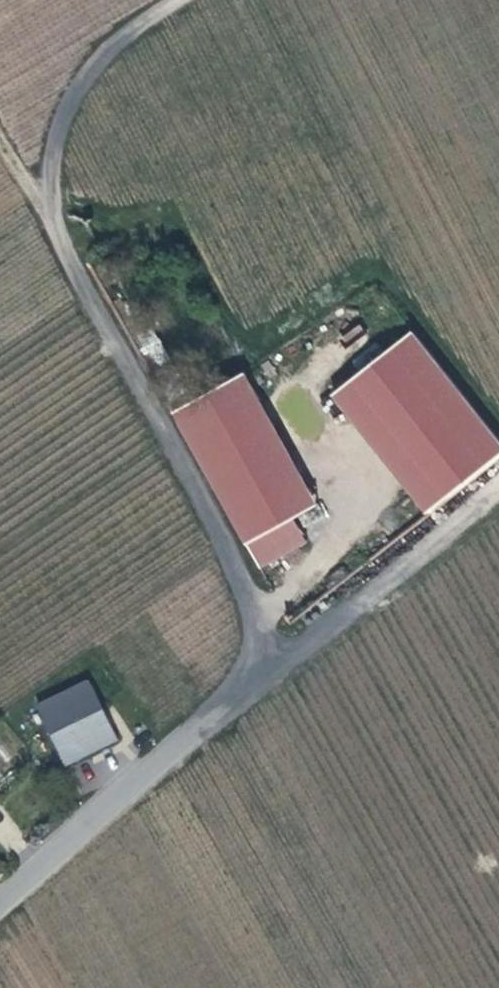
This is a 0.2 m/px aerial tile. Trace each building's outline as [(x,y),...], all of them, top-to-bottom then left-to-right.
[(498,455),(498,441),(411,331),(333,394),(427,512),(498,455)] [(169,412),(244,545),(257,569),(306,541),(293,517),(317,503),(242,372),(169,412)] [(89,683),(38,708),(66,766),(118,741),(89,683)]
